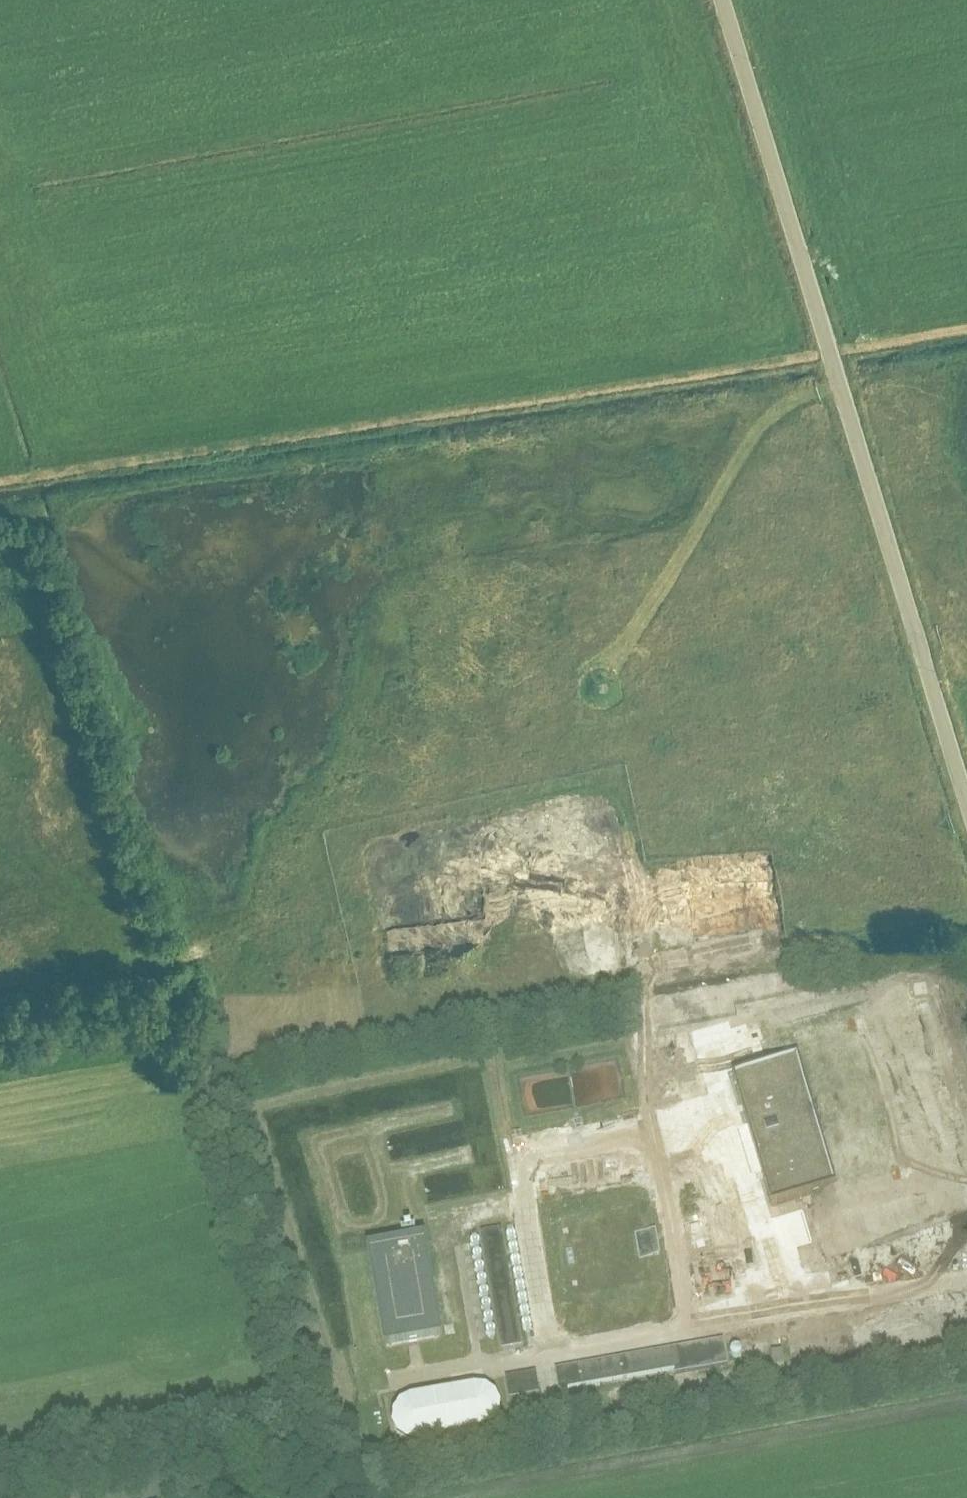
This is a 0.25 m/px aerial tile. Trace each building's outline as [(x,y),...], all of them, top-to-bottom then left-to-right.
[(797,1063),(734,1082),(772,1206),(835,1187),(797,1063)] [(654,1230),(641,1232),(636,1206),(560,1219),(573,1298),(650,1284),(645,1256),(658,1254),(654,1230)] [(500,1350),(521,1346),(500,1229),(480,1232),(500,1350)] [(386,1348),(438,1338),(420,1243),(368,1253),(386,1348)] [(722,1340),(554,1370),(558,1391),(674,1370),(674,1374),(727,1364),(722,1340)] [(773,1366),(783,1364),(781,1350),(771,1352),(773,1366)] [(508,1400),(538,1394),(535,1374),(504,1379),(508,1400)] [(498,1405),(498,1404),(494,1397),(488,1392),(480,1390),(472,1390),(465,1394),(463,1392),(421,1400),(420,1402),(411,1401),(402,1404),(396,1410),(393,1418),(393,1427),(396,1435),(403,1440),(410,1443),(419,1443),(426,1439),(428,1441),(470,1433),(471,1430),(479,1431),(486,1430),(492,1426),(497,1420),(499,1412),(498,1405)]
